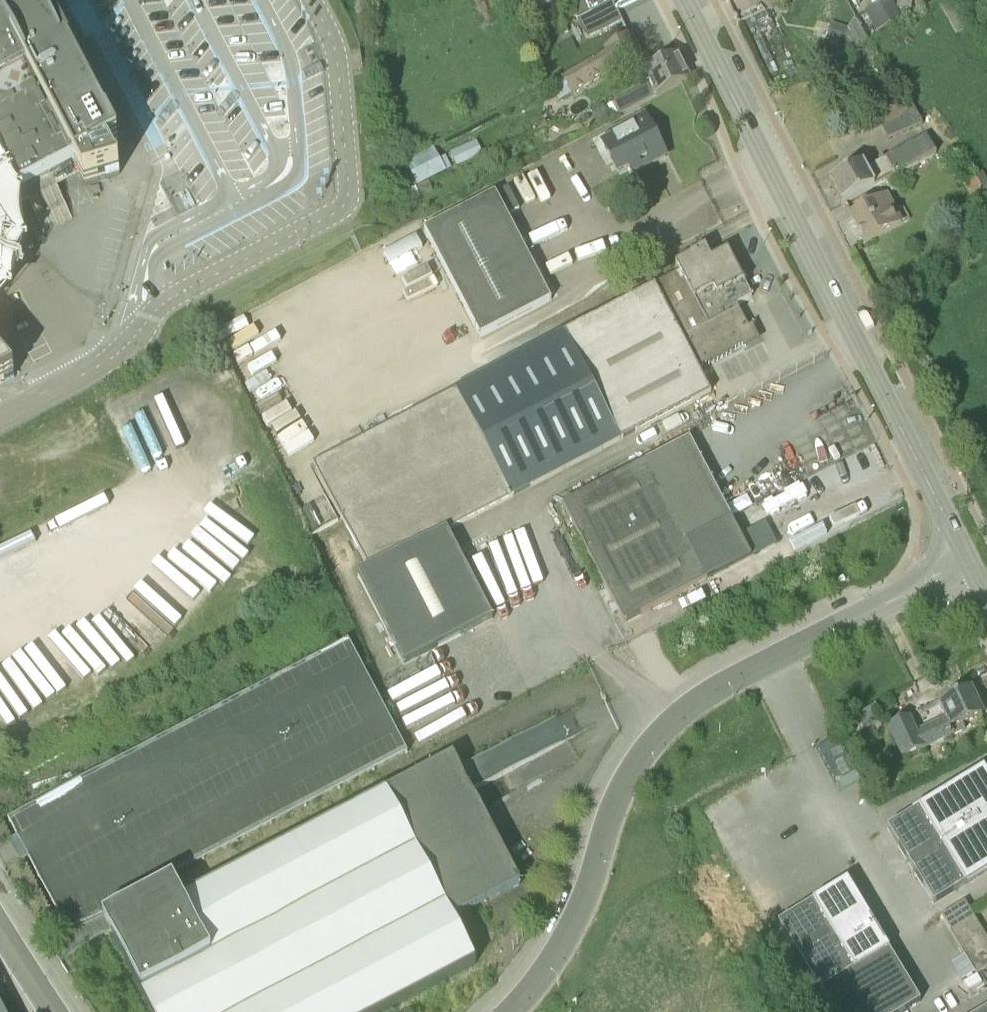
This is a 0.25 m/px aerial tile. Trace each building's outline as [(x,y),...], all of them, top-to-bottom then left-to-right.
[(1,269),(2,264),(3,259),(4,254),(5,249),(1,210),(77,170),(85,185),(120,175),(109,154),(119,148),(116,142),(114,143),(109,133),(111,133),(108,126),(104,128),(88,96),(90,95),(87,88),(84,89),(68,58),(71,56),(68,50),(66,50),(56,31),(58,31),(54,24),(51,26),(48,19),(50,18),(47,12),(44,13),(38,0),(0,0),(0,271),(1,269)] [(587,39),(621,22),(616,11),(639,0),(575,0),(570,2),(587,39)] [(866,14),(876,33),(902,19),(891,0),(885,0),(864,11),(866,14)] [(962,0),(951,0),(941,6),(958,35),(975,23),(962,0)] [(849,30),(845,45),(847,55),(869,43),(868,41),(856,20),(855,19),(848,29),(849,30)] [(827,40),(845,45),(849,30),(848,29),(832,24),(827,40)] [(618,71),(614,65),(636,53),(627,37),(603,50),(605,54),(561,79),(572,97),(618,71)] [(871,61),(878,55),(870,44),(863,49),(871,61)] [(621,114),(670,89),(688,80),(676,55),(642,72),(649,84),(614,102),(621,114)] [(892,79),(886,68),(876,73),(883,85),(892,79)] [(907,106),(903,98),(884,107),(888,115),(907,106)] [(879,120),(887,141),(921,125),(913,104),(879,120)] [(611,137),(602,142),(618,173),(662,150),(645,117),(610,135),(611,137)] [(842,206),(859,197),(936,153),(927,136),(866,169),(864,165),(830,183),(842,206)] [(456,153),(461,165),(486,153),(481,141),(456,153)] [(412,165),(423,185),(447,172),(436,152),(412,165)] [(583,153),(526,180),(535,200),(593,172),(583,153)] [(983,171),(963,183),(975,204),(986,196),(986,178),(983,171)] [(901,188),(895,177),(886,182),(892,193),(901,188)] [(481,338),(552,301),(496,194),(424,231),(481,338)] [(866,243),(903,223),(889,196),(851,216),(866,243)] [(622,440),(694,403),(711,393),(699,369),(706,365),(709,366),(711,363),(714,364),(715,360),(718,361),(719,358),(723,359),(724,356),(727,357),(728,354),(731,355),(733,351),(743,346),(746,347),(747,344),(754,340),(751,333),(752,329),(749,328),(737,306),(752,298),(728,251),(711,260),(705,249),(676,265),(680,272),(565,331),(314,462),(370,571),(513,497),(513,498),(622,441),(622,440)] [(24,389),(0,360),(0,402),(24,389)] [(690,439),(628,471),(563,505),(624,624),(752,558),(690,439)] [(408,667),(494,624),(449,534),(363,578),(408,667)] [(903,758),(947,739),(966,730),(963,725),(982,716),(970,690),(940,704),(947,720),(916,733),(910,719),(889,728),(903,758)] [(0,696),(0,712),(8,724),(38,704),(31,695),(15,705),(6,692),(0,696)] [(265,752),(249,717),(261,707),(255,694),(210,713),(180,738),(184,737),(193,747),(189,751),(191,755),(204,771),(198,774),(207,786),(234,775),(240,782),(246,777),(264,799),(249,765),(265,752)] [(863,729),(882,718),(876,707),(857,718),(863,729)] [(476,964),(453,921),(521,885),(454,757),(182,899),(175,885),(105,921),(113,936),(153,1011),(385,1011),(476,964)] [(911,866),(934,904),(986,872),(986,776),(983,770),(888,829),(911,866)] [(889,950),(855,971),(813,902),(778,924),(820,992),(832,1011),(905,1011),(921,1002),(889,950)] [(951,932),(974,917),(965,902),(941,917),(951,932)] [(977,975),(986,968),(986,938),(974,917),(951,932),(977,975)]
